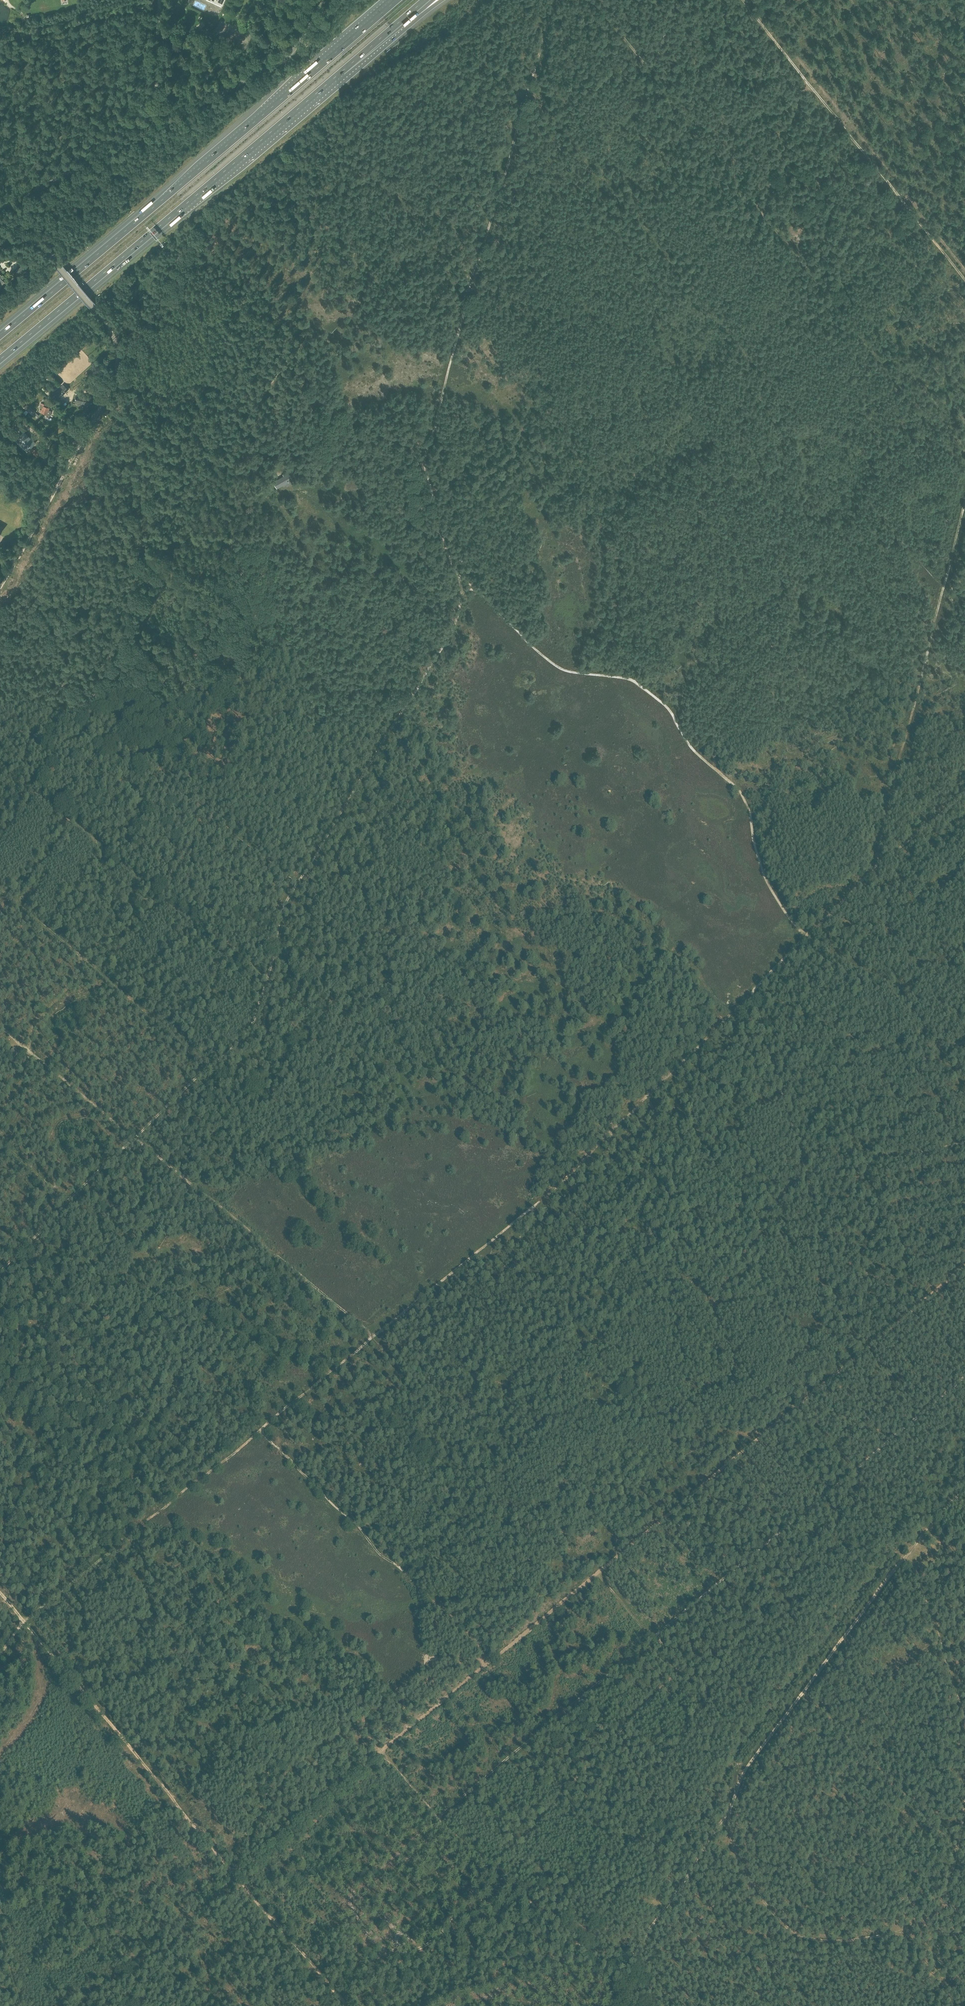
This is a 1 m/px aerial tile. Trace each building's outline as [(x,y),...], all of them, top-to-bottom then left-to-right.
[(21,256),(16,260),(21,266),(24,269),(29,265),(26,262),(21,256)] [(23,274),(19,270),(18,269),(12,274),(17,279),(23,274)] [(42,380),(38,385),(49,395),(53,390),(42,380)] [(70,383),(61,393),(65,396),(74,386),(70,383)] [(74,401),(78,401),(77,405),(83,406),(84,403),(91,404),(92,398),(75,395),(74,401)] [(49,406),(40,403),(39,407),(42,408),(41,412),(46,414),(46,415),(49,416),(51,411),(48,410),(49,406)] [(36,411),(29,406),(27,404),(24,407),(36,418),(38,415),(35,412),(36,411)] [(27,452),(31,447),(29,445),(33,441),(23,431),(17,437),(8,428),(3,433),(13,442),(14,440),(27,452)] [(35,449),(32,454),(38,457),(41,451),(35,448),(35,449)] [(277,488),(293,479),(290,473),(293,472),(291,468),(285,471),(286,472),(283,474),(284,475),(273,481),(277,488)] [(18,1052),(14,1048),(10,1052),(15,1057),(18,1052)]
